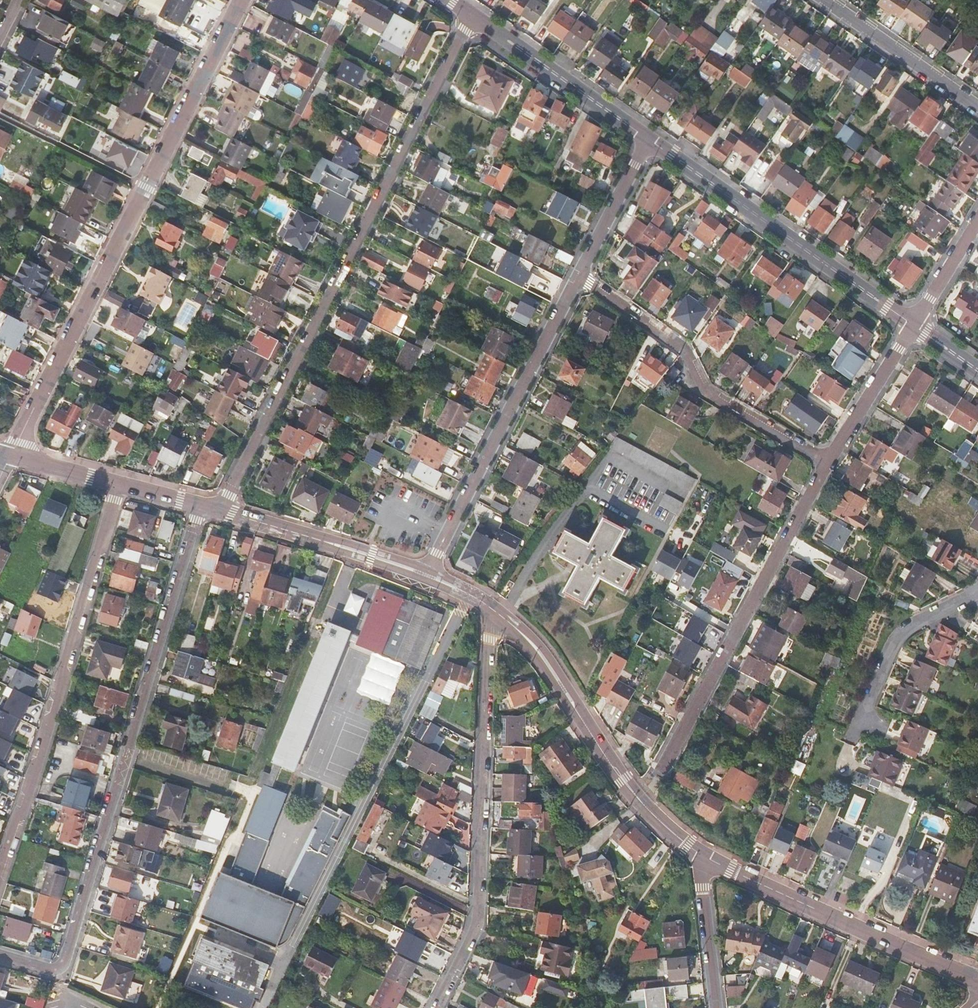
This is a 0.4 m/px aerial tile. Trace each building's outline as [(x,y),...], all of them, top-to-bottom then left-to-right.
[(52,0),(51,0),(43,0),(41,2),(59,11),(65,0),(52,0)] [(86,1),(116,17),(125,0),(86,0),(86,1)] [(138,5),(129,0),(122,13),(132,18),(138,5)] [(189,14),(161,0),(141,0),(138,5),(182,27),(189,14)] [(189,14),(196,0),(195,0),(161,0),(189,14)] [(298,1),(296,0),(273,0),(269,8),(289,19),(298,1)] [(335,14),(338,7),(335,6),(338,0),(321,0),(321,1),(319,5),(335,14)] [(370,2),(365,0),(355,0),(350,9),(364,15),(370,2)] [(521,14),(521,13),(531,0),(507,0),(504,4),(521,14)] [(521,13),(536,23),(547,9),(534,0),(531,0),(521,13)] [(644,13),(649,6),(640,0),(626,0),(644,13)] [(776,0),(754,0),(769,10),(772,5),(776,0)] [(878,2),(892,12),(900,17),(908,5),(912,0),(879,0),(878,2)] [(929,21),(933,16),(943,2),(940,0),(912,0),(908,5),(917,12),(922,15),(929,21)] [(384,34),(394,14),(370,2),(364,15),(360,21),(384,34)] [(780,10),(772,5),(769,10),(759,24),(780,38),(792,21),(779,11),(780,10)] [(48,12),(42,23),(39,31),(42,32),(58,40),(67,45),(77,27),(48,12)] [(548,29),(564,40),(576,23),(560,12),(548,29)] [(415,25),(394,14),(384,34),(383,36),(404,47),(415,25)] [(941,25),(952,33),(954,31),(933,16),(929,21),(939,28),(941,25)] [(296,29),(275,18),(267,35),(287,45),(296,29)] [(650,36),(656,40),(668,23),(662,19),(650,36)] [(800,24),(793,19),(792,21),(780,38),(775,45),(796,60),(812,37),(798,26),(800,24)] [(576,23),(564,40),(581,51),(595,32),(578,20),(576,23)] [(930,41),(942,49),(952,33),(941,25),(939,28),(929,21),(918,38),(927,45),(930,41)] [(668,23),(656,40),(663,45),(670,36),(677,40),(682,33),(668,23)] [(321,41),(330,46),(332,47),(338,33),(328,28),(321,41)] [(964,63),(964,62),(975,47),(977,43),(977,41),(963,30),(947,51),(964,63)] [(42,32),(38,39),(54,47),(58,40),(42,32)] [(423,36),(416,33),(403,57),(416,65),(430,40),(423,36)] [(815,33),(812,37),(796,60),(793,63),(814,77),(823,65),(836,47),(815,33)] [(603,39),(618,50),(622,45),(606,34),(603,39)] [(717,44),(722,47),(729,37),(724,34),(717,44)] [(689,36),(671,63),(673,65),(675,63),(676,64),(682,56),(691,62),(696,55),(702,59),(708,50),(689,36)] [(729,37),(722,47),(729,51),(735,42),(729,37)] [(54,47),(38,39),(36,43),(26,38),(19,53),(30,59),(32,54),(48,62),(56,48),(54,47)] [(605,69),(615,55),(618,50),(603,39),(590,57),(605,69)] [(104,49),(107,43),(102,40),(99,46),(104,49)] [(152,60),(170,69),(178,53),(155,41),(146,57),(152,60)] [(113,65),(121,49),(115,46),(107,63),(113,65)] [(330,46),(318,68),(320,70),(325,72),(336,49),(332,47),(330,46)] [(849,56),(836,47),(823,65),(844,80),(858,61),(850,55),(849,56)] [(964,62),(972,67),(972,68),(977,73),(977,49),(975,47),(964,62)] [(239,57),(252,63),(255,57),(242,50),(239,57)] [(605,69),(601,75),(618,88),(628,73),(618,66),(622,60),(615,55),(605,69)] [(711,55),(701,70),(712,77),(717,81),(728,66),(711,55)] [(870,87),(883,69),(869,59),(856,77),(870,87)] [(151,93),(156,95),(170,69),(152,60),(139,86),(151,93)] [(306,88),(316,70),(298,61),(292,74),(298,77),(295,82),(306,88)] [(231,71),(227,79),(236,83),(257,94),(269,72),(252,63),(244,78),(231,71)] [(337,80),(357,90),(366,73),(346,63),(337,80)] [(742,69),(753,76),(758,69),(747,63),(742,69)] [(48,75),(26,64),(13,89),(36,100),(48,75)] [(631,86),(646,97),(659,79),(661,77),(645,66),(631,86)] [(475,101),(481,104),(497,74),(484,67),(479,78),(485,81),(475,101)] [(746,82),(748,83),(751,80),(734,68),(729,75),(738,81),(739,79),(745,84),(746,82)] [(313,94),(317,88),(324,73),(325,72),(320,70),(308,92),(313,94)] [(712,77),(701,70),(696,77),(707,85),(712,77)] [(64,71),(59,80),(82,92),(88,82),(82,79),(81,81),(64,71)] [(889,94),(898,79),(888,71),(877,86),(889,94)] [(497,74),(481,104),(497,113),(513,82),(497,74)] [(392,79),(409,89),(413,82),(399,75),(398,77),(394,75),(392,79)] [(405,97),(409,89),(392,79),(387,76),(382,85),(405,97)] [(646,97),(667,112),(679,94),(659,79),(646,97)] [(227,107),(243,116),(246,117),(257,94),(236,83),(230,94),(224,106),(227,107)] [(120,110),(123,111),(137,119),(151,93),(139,86),(134,84),(120,110)] [(312,96),(318,99),(322,90),(317,88),(313,94),(312,96)] [(919,107),(923,102),(902,88),(889,106),(898,113),(892,120),(904,129),(909,122),(919,107)] [(302,117),(312,96),(313,94),(308,92),(308,91),(296,114),(298,115),(302,117)] [(536,121),(542,125),(550,110),(543,106),(545,101),(540,99),(542,96),(533,91),(518,121),(528,126),(534,124),(536,121)] [(228,93),(222,105),(224,106),(230,94),(228,93)] [(758,116),(765,121),(771,111),(782,118),(790,106),(771,94),(758,116)] [(307,122),(318,99),(312,96),(302,117),(301,119),(307,122)] [(678,122),(686,128),(696,114),(703,104),(694,99),(678,122)] [(564,105),(555,100),(550,110),(552,111),(548,120),(564,129),(569,119),(560,114),(564,105)] [(933,132),(940,122),(935,118),(941,109),(928,100),(922,109),(919,107),(909,122),(930,136),(933,132)] [(384,132),(396,110),(379,101),(370,118),(367,116),(364,122),(384,132)] [(70,117),(66,115),(65,116),(37,102),(26,121),(35,126),(38,120),(44,122),(46,119),(53,123),(51,126),(50,130),(56,133),(63,120),(67,123),(70,117)] [(217,119),(220,121),(227,107),(224,106),(217,119)] [(220,121),(215,130),(232,138),(243,116),(227,107),(220,121)] [(780,137),(780,140),(788,145),(792,144),(804,127),(806,129),(812,122),(793,109),(788,116),(792,120),(780,137)] [(134,142),(144,122),(137,119),(123,111),(113,131),(134,142)] [(696,114),(686,128),(707,142),(717,129),(696,114)] [(296,128),(301,119),(302,117),(298,115),(292,125),(296,128)] [(954,129),(941,120),(940,122),(933,132),(940,137),(946,141),(954,129)] [(581,175),(589,159),(587,158),(601,131),(585,123),(564,163),(571,167),(570,169),(581,175)] [(499,126),(490,144),(497,148),(500,150),(509,132),(499,126)] [(812,142),(821,130),(814,126),(806,137),(812,142)] [(362,150),(367,152),(368,151),(377,157),(386,137),(377,132),(375,135),(361,128),(355,141),(357,142),(355,146),(362,150)] [(11,138),(0,132),(0,159),(11,138)] [(741,161),(751,168),(766,146),(745,132),(733,149),(744,156),(741,161)] [(940,137),(933,132),(930,136),(915,158),(928,167),(936,155),(931,151),(940,137)] [(854,133),(846,144),(857,152),(865,141),(854,133)] [(977,163),(977,143),(963,133),(953,146),(967,156),(970,157),(977,163)] [(251,148),(232,138),(220,161),(239,171),(251,148)] [(129,167),(137,150),(117,140),(109,157),(129,167)] [(788,145),(780,140),(775,147),(783,153),(788,145)] [(333,164),(353,174),(357,166),(355,165),(362,150),(355,146),(344,141),(333,164)] [(723,147),(718,144),(716,143),(710,152),(723,161),(734,145),(727,141),(725,144),(723,147)] [(277,164),(284,168),(296,145),(289,142),(278,162),(277,164)] [(598,153),(593,151),(591,156),(609,165),(616,152),(602,145),(598,153)] [(204,152),(191,146),(186,156),(198,163),(204,152)] [(864,157),(877,166),(884,157),(871,148),(864,157)] [(884,157),(877,166),(882,169),(889,159),(885,156),(884,157)] [(952,184),(970,157),(967,156),(949,182),(952,184)] [(416,167),(420,169),(425,159),(421,157),(416,167)] [(966,193),(977,176),(977,163),(970,157),(952,184),(963,192),(966,193)] [(353,174),(333,164),(325,159),(313,183),(328,190),(346,199),(351,190),(350,189),(353,183),(354,184),(358,176),(353,174)] [(416,177),(429,184),(432,185),(441,167),(425,159),(420,169),(416,177)] [(215,170),(208,184),(217,189),(224,175),(234,180),(238,171),(222,163),(217,171),(215,170)] [(486,176),(483,183),(501,192),(512,171),(504,166),(496,181),(486,176)] [(784,166),(772,182),(794,197),(805,181),(784,166)] [(279,184),(284,175),(280,173),(278,177),(276,176),(273,181),(279,184)] [(578,184),(592,189),(596,179),(583,173),(578,184)] [(97,201),(106,206),(115,186),(92,174),(82,194),(97,201)] [(191,175),(180,197),(194,205),(206,183),(191,175)] [(968,195),(977,181),(977,176),(966,193),(968,195)] [(945,179),(928,205),(942,215),(949,206),(952,208),(963,192),(952,184),(949,182),(945,179)] [(9,181),(6,187),(19,194),(22,187),(9,181)] [(794,197),(787,207),(800,216),(808,205),(815,211),(825,198),(810,188),(812,186),(805,181),(794,197)] [(674,193),(666,189),(653,182),(642,204),(655,210),(655,209),(661,212),(674,193)] [(429,184),(418,207),(420,208),(428,195),(436,199),(440,190),(432,185),(429,184)] [(31,194),(32,192),(22,187),(19,194),(28,198),(31,194)] [(82,194),(75,190),(62,215),(78,224),(81,225),(83,226),(97,201),(82,194)] [(317,213),(340,225),(351,202),(346,199),(328,190),(322,203),(316,200),(312,209),(317,212),(317,213)] [(420,208),(436,216),(437,217),(448,194),(440,190),(436,199),(428,195),(420,208)] [(578,203),(557,192),(545,214),(566,225),(578,203)] [(484,212),(490,215),(493,210),(495,206),(492,204),(494,202),(491,200),(489,203),(489,202),(484,212)] [(511,206),(498,200),(495,206),(493,210),(499,213),(501,210),(508,213),(511,206)] [(837,208),(826,200),(820,208),(809,223),(824,233),(834,218),(831,216),(837,208)] [(153,201),(148,210),(161,216),(165,208),(153,201)] [(710,205),(704,201),(697,211),(703,216),(710,205)] [(868,225),(879,209),(881,206),(875,201),(861,221),(868,225)] [(915,224),(933,238),(946,219),(942,215),(928,205),(915,224)] [(515,209),(511,206),(508,213),(501,210),(499,213),(510,219),(515,209)] [(418,207),(406,229),(424,238),(436,216),(420,208),(418,207)] [(314,233),(319,223),(298,213),(293,223),(289,223),(286,228),(289,232),(284,242),(304,253),(311,240),(312,241),(316,234),(314,233)] [(78,224),(62,215),(59,214),(50,233),(74,245),(80,233),(77,232),(75,230),(78,224)] [(478,238),(483,240),(495,217),(490,215),(478,238)] [(663,219),(658,215),(649,228),(645,234),(637,245),(646,251),(654,240),(659,243),(655,248),(662,253),(666,247),(667,248),(673,240),(656,228),(663,219)] [(856,220),(847,215),(830,238),(842,246),(849,237),(851,239),(856,232),(850,228),(856,220)] [(723,238),(730,229),(729,228),(734,221),(730,218),(724,225),(710,216),(700,231),(712,240),(716,234),(723,238)] [(204,235),(218,243),(223,235),(219,233),(224,224),(212,218),(204,235)] [(936,239),(949,220),(946,219),(933,238),(936,239)] [(639,221),(634,227),(645,234),(649,228),(639,221)] [(172,251),(174,246),(177,241),(182,232),(167,224),(156,243),(172,251)] [(634,227),(626,239),(629,242),(636,246),(637,245),(645,234),(634,227)] [(891,241),(874,229),(859,250),(876,262),(891,241)] [(739,268),(752,248),(734,235),(720,255),(739,268)] [(932,256),(936,249),(919,237),(915,244),(932,256)] [(230,238),(224,249),(231,252),(232,252),(238,242),(230,238)] [(550,253),(553,247),(537,239),(526,259),(538,265),(545,250),(550,253)] [(66,251),(66,250),(48,240),(40,256),(43,257),(39,266),(63,278),(67,270),(65,268),(72,254),(66,251)] [(670,250),(675,253),(681,243),(677,240),(670,250)] [(625,282),(640,293),(661,263),(636,246),(629,242),(623,250),(633,256),(630,259),(637,264),(625,282)] [(432,268),(440,252),(424,243),(416,260),(432,268)] [(484,251),(474,246),(471,252),(481,257),(484,251)] [(142,260),(146,253),(137,249),(133,256),(142,260)] [(569,265),(573,257),(560,250),(556,258),(569,265)] [(300,274),(305,264),(281,252),(270,275),(289,285),(292,286),(298,273),(300,274)] [(366,252),(361,263),(381,273),(387,263),(366,252)] [(775,286),(785,272),(764,257),(754,271),(775,286)] [(892,276),(902,283),(910,289),(921,272),(904,259),(892,276)] [(36,299),(49,273),(25,261),(12,287),(29,295),(36,299)] [(433,271),(415,262),(405,281),(423,290),(433,271)] [(178,279),(180,275),(182,272),(168,266),(165,272),(178,279)] [(171,278),(152,269),(147,279),(150,280),(146,287),(144,286),(139,296),(157,305),(161,304),(164,297),(163,294),(171,278)] [(263,301),(277,308),(289,285),(270,275),(258,298),(263,301)] [(790,307),(805,286),(790,276),(780,289),(785,293),(780,300),(790,307)] [(899,287),(902,283),(892,276),(890,280),(899,287)] [(207,302),(211,304),(223,281),(219,278),(207,302)] [(448,279),(437,301),(444,305),(456,282),(448,279)] [(664,309),(675,293),(656,280),(645,296),(664,309)] [(413,294),(385,281),(378,295),(407,308),(409,304),(414,306),(418,296),(414,293),(413,294)] [(123,301),(107,292),(102,300),(118,309),(119,309),(123,301)] [(972,328),(977,318),(977,300),(965,292),(958,303),(968,310),(966,313),(961,321),(972,328)] [(35,331),(40,333),(47,319),(51,321),(57,310),(36,299),(29,295),(16,321),(30,328),(35,331)] [(695,332),(709,311),(688,296),(674,317),(695,332)] [(820,331),(833,309),(813,297),(799,319),(820,331)] [(512,319),(527,326),(538,305),(534,303),(533,305),(521,299),(512,319)] [(118,309),(102,300),(97,311),(113,319),(118,309)] [(258,327),(272,334),(284,311),(277,308),(263,301),(255,316),(258,317),(255,322),(259,324),(258,327)] [(186,303),(179,323),(189,327),(196,306),(186,303)] [(956,306),(966,313),(968,310),(958,303),(956,306)] [(397,325),(401,317),(380,306),(372,322),(392,333),(396,325),(397,325)] [(145,322),(121,310),(112,328),(136,340),(145,322)] [(346,312),(334,334),(344,339),(350,342),(354,336),(360,339),(368,323),(346,312)] [(616,324),(597,314),(593,322),(587,319),(579,337),(604,349),(616,324)] [(13,351),(17,353),(30,328),(16,321),(7,317),(0,331),(0,345),(13,351)] [(721,351),(735,331),(718,319),(704,340),(721,351)] [(780,335),(785,327),(779,322),(770,334),(777,339),(780,335)] [(843,339),(868,356),(874,347),(869,343),(873,336),(854,323),(843,339)] [(496,324),(482,353),(487,355),(502,363),(507,356),(511,358),(522,337),(496,324)] [(17,353),(22,356),(35,331),(30,328),(17,353)] [(242,347),(268,360),(277,342),(258,333),(252,345),(245,341),(242,347)] [(799,344),(780,335),(777,339),(797,349),(799,344)] [(852,380),(868,356),(843,339),(841,338),(835,348),(844,354),(835,368),(852,380)] [(350,342),(344,339),(329,368),(357,382),(367,363),(360,359),(364,350),(350,342)] [(92,341),(87,350),(102,357),(106,348),(92,341)] [(133,344),(122,367),(140,376),(141,377),(153,355),(133,344)] [(258,382),(268,360),(242,347),(240,346),(231,363),(243,369),(240,375),(248,379),(249,377),(258,382)] [(186,363),(192,351),(183,347),(172,370),(177,372),(183,375),(189,364),(186,363)] [(421,350),(415,347),(412,354),(411,354),(407,362),(404,370),(410,373),(421,350)] [(807,358),(812,361),(816,356),(807,350),(804,355),(807,358)] [(28,366),(31,361),(22,356),(17,353),(13,351),(5,367),(23,376),(26,370),(30,373),(32,368),(28,366)] [(752,375),(753,372),(755,370),(733,354),(721,370),(739,383),(747,372),(752,375)] [(502,363),(487,355),(475,378),(493,387),(504,364),(502,363)] [(658,386),(670,371),(651,357),(639,374),(658,386)] [(563,377),(579,385),(587,370),(570,362),(563,377)] [(67,369),(63,376),(72,381),(73,378),(92,388),(100,372),(81,363),(76,373),(67,369)] [(894,405),(912,416),(920,403),(918,402),(933,377),(918,367),(903,391),(894,405)] [(777,382),(783,372),(778,369),(772,379),(777,382)] [(246,389),(250,380),(248,379),(240,375),(229,370),(218,392),(234,400),(236,402),(243,388),(246,389)] [(676,381),(680,375),(674,371),(670,376),(676,381)] [(815,389),(825,374),(820,371),(810,386),(815,389)] [(183,375),(177,372),(175,377),(183,381),(183,380),(185,380),(186,377),(183,375)] [(752,375),(744,386),(760,397),(765,390),(770,393),(774,387),(753,372),(752,375)] [(847,389),(825,374),(815,389),(813,393),(826,401),(828,399),(837,405),(847,389)] [(198,382),(206,387),(210,380),(201,375),(198,382)] [(475,378),(474,377),(464,396),(486,407),(496,388),(493,387),(475,378)] [(302,402),(308,405),(318,410),(327,392),(311,384),(302,402)] [(927,404),(950,420),(951,417),(963,399),(940,384),(927,404)] [(546,407),(565,417),(576,394),(560,386),(556,395),(552,394),(546,407)] [(170,393),(163,388),(149,416),(151,416),(152,413),(155,414),(156,411),(168,417),(176,401),(168,396),(170,393)] [(894,405),(903,391),(898,388),(889,403),(894,405)] [(234,400),(218,392),(217,392),(205,416),(221,426),(234,400)] [(822,430),(831,416),(799,394),(787,413),(808,427),(811,423),(822,430)] [(14,418),(19,408),(0,398),(0,411),(14,418)] [(669,420),(689,432),(701,410),(681,399),(669,420)] [(963,399),(951,417),(975,431),(977,426),(977,408),(963,399)] [(472,411),(450,400),(439,420),(459,430),(461,426),(464,419),(468,421),(472,411)] [(382,401),(377,410),(384,413),(388,404),(382,401)] [(308,405),(295,427),(300,430),(313,436),(320,423),(327,426),(332,417),(318,410),(308,405)] [(103,434),(113,416),(94,406),(85,424),(103,434)] [(68,440),(70,434),(77,422),(57,411),(48,429),(68,440)] [(156,411),(155,414),(166,420),(168,417),(156,411)] [(115,425),(138,437),(142,428),(119,416),(115,425)] [(142,428),(147,430),(151,423),(146,421),(142,428)] [(819,434),(822,430),(811,423),(808,427),(819,434)] [(115,451),(127,458),(138,437),(115,425),(107,439),(119,445),(115,451)] [(925,436),(906,425),(893,447),(911,458),(925,436)] [(370,436),(375,439),(381,429),(375,426),(370,436)] [(286,446),(303,455),(313,436),(300,430),(298,432),(288,427),(280,443),(286,446)] [(922,433),(930,438),(932,436),(929,434),(931,431),(925,427),(922,433)] [(68,440),(66,444),(76,449),(80,440),(70,434),(68,440)] [(519,446),(533,453),(539,441),(525,434),(519,446)] [(411,457),(420,462),(435,470),(446,448),(422,436),(411,457)] [(698,479),(619,436),(613,448),(692,491),(698,479)] [(160,454),(158,459),(176,469),(187,448),(169,437),(160,454)] [(860,461),(874,469),(878,471),(893,447),(876,437),(866,454),(864,453),(860,461)] [(969,441),(959,457),(966,461),(976,445),(969,441)] [(580,447),(594,458),(597,454),(584,442),(580,447)] [(451,450),(467,458),(470,451),(455,443),(451,450)] [(282,453),(300,462),(303,455),(286,446),(282,453)] [(756,446),(745,465),(762,474),(778,484),(790,461),(777,454),(775,457),(756,446)] [(581,475),(594,458),(580,447),(567,464),(581,475)] [(209,480),(222,457),(205,448),(192,471),(209,480)] [(366,461),(378,466),(384,453),(372,448),(366,461)] [(147,464),(154,467),(158,459),(160,454),(154,451),(147,464)] [(513,468),(521,454),(518,452),(511,467),(513,468)] [(526,490),(540,464),(521,454),(513,468),(511,467),(505,479),(521,487),(526,490)] [(959,457),(958,456),(957,458),(967,465),(969,463),(966,461),(959,457)] [(273,470),(264,489),(278,496),(292,467),(274,457),(269,467),(273,470)] [(844,482),(860,492),(874,469),(860,461),(858,460),(844,482)] [(434,487),(441,473),(435,470),(420,462),(413,476),(434,487)] [(259,486),(264,489),(273,470),(269,467),(259,486)] [(305,479),(295,498),(318,510),(328,492),(305,479)] [(37,499),(39,500),(43,491),(31,485),(27,493),(18,489),(11,502),(20,507),(17,511),(28,516),(37,499)] [(521,500),(526,490),(521,487),(515,497),(521,500)] [(43,491),(39,500),(45,503),(51,491),(45,488),(43,491)] [(761,509),(777,518),(788,497),(772,488),(761,509)] [(512,518),(527,526),(542,498),(526,490),(521,500),(512,518)] [(833,516),(853,528),(864,534),(869,525),(858,519),(867,502),(848,491),(833,516)] [(925,499),(912,492),(908,498),(921,506),(925,499)] [(336,495),(327,513),(349,524),(358,507),(336,495)] [(678,516),(684,504),(666,495),(660,506),(678,516)] [(972,496),(968,502),(977,509),(977,500),(972,496)] [(318,510),(295,498),(293,501),(316,514),(318,510)] [(496,503),(492,508),(503,514),(506,508),(496,503)] [(556,517),(563,509),(558,506),(552,514),(556,517)] [(969,526),(977,531),(977,511),(969,526)] [(55,541),(62,521),(41,512),(32,532),(55,541)] [(129,534),(148,540),(154,519),(135,513),(129,534)] [(736,524),(746,530),(737,548),(752,556),(762,539),(761,538),(767,527),(742,513),(736,524)] [(87,530),(84,529),(88,519),(76,515),(72,524),(70,523),(49,571),(52,572),(40,601),(52,605),(64,578),(66,578),(87,530)] [(613,557),(627,531),(605,519),(591,544),(567,531),(554,554),(579,567),(564,594),(586,607),(601,579),(626,593),(638,571),(613,557)] [(63,522),(62,521),(55,541),(56,542),(63,522)] [(828,537),(836,524),(832,521),(824,534),(828,537)] [(169,541),(174,525),(165,522),(160,538),(169,541)] [(850,532),(836,524),(828,537),(824,534),(820,540),(838,551),(850,532)] [(499,534),(481,525),(463,560),(481,569),(499,534)] [(501,531),(490,552),(512,563),(523,542),(501,531)] [(219,565),(226,542),(210,537),(201,568),(207,570),(205,577),(214,579),(219,565)] [(249,552),(253,540),(245,537),(242,550),(249,552)] [(963,551),(944,540),(933,560),(951,571),(963,551)] [(125,542),(122,549),(152,558),(154,551),(145,548),(145,547),(125,542)] [(712,551),(730,561),(734,564),(739,556),(717,543),(712,551)] [(12,553),(0,547),(0,575),(1,576),(12,553)] [(152,558),(122,549),(120,558),(141,565),(154,568),(157,559),(152,558)] [(664,551),(653,570),(673,581),(685,560),(676,555),(675,557),(664,551)] [(260,603),(269,574),(274,557),(258,552),(253,570),(259,571),(265,573),(262,582),(256,581),(250,602),(260,604),(260,603)] [(792,555),(787,565),(793,568),(798,571),(800,568),(806,571),(809,564),(792,555)] [(141,565),(120,558),(118,565),(140,570),(141,565)] [(869,578),(868,577),(836,559),(830,573),(838,576),(841,572),(856,580),(855,581),(858,583),(853,593),(855,594),(853,598),(859,601),(869,578)] [(481,569),(463,560),(462,563),(479,572),(481,569)] [(723,612),(746,571),(734,564),(730,561),(707,603),(723,612)] [(140,570),(118,565),(117,564),(110,586),(132,593),(140,570)] [(928,590),(937,574),(918,564),(913,572),(908,581),(903,590),(919,599),(925,588),(928,590)] [(214,579),(212,587),(237,594),(244,569),(232,565),(231,568),(225,566),(219,565),(214,579)] [(207,570),(201,568),(199,575),(205,577),(207,570)] [(798,571),(793,568),(783,587),(808,601),(815,588),(808,584),(811,577),(798,571)] [(315,607),(328,574),(312,569),(308,584),(294,580),(294,581),(285,609),(287,610),(287,611),(298,614),(302,603),(315,607)] [(913,572),(907,569),(902,577),(908,581),(913,572)] [(265,573),(259,571),(256,581),(262,582),(265,573)] [(285,609),(294,581),(269,574),(260,603),(285,610),(285,609)] [(150,583),(145,601),(161,605),(163,597),(156,595),(158,586),(150,583)] [(382,587),(381,590),(403,599),(404,596),(382,587)] [(666,612),(658,608),(657,611),(675,620),(676,619),(676,618),(675,617),(689,591),(684,588),(682,592),(678,590),(666,612)] [(925,588),(919,599),(922,601),(928,590),(925,588)] [(403,599),(381,590),(359,644),(421,669),(443,615),(403,599)] [(345,611),(359,616),(366,597),(351,592),(345,611)] [(117,628),(124,602),(107,597),(99,623),(117,628)] [(896,607),(908,612),(910,606),(898,601),(896,607)] [(259,608),(249,605),(246,617),(255,620),(259,608)] [(779,628),(799,638),(808,619),(790,610),(779,628)] [(36,638),(42,620),(23,613),(20,621),(12,618),(8,629),(28,636),(27,638),(31,640),(32,637),(36,638)] [(712,637),(720,621),(707,614),(698,630),(712,637)] [(675,620),(664,640),(679,648),(690,627),(676,619),(675,620)] [(267,839),(287,790),(274,785),(281,766),(295,772),(351,631),(329,623),(273,763),(274,764),(270,776),(261,773),(257,784),(263,787),(246,831),(267,839)] [(946,667),(960,635),(942,624),(926,659),(946,667)] [(751,651),(774,663),(786,639),(764,627),(759,638),(757,636),(754,642),(756,643),(751,651)] [(186,635),(181,652),(192,655),(197,638),(186,635)] [(137,641),(135,647),(147,650),(149,644),(137,641)] [(121,669),(126,651),(98,643),(89,675),(107,680),(111,667),(121,669)] [(615,665),(608,679),(617,684),(618,682),(635,651),(623,645),(617,655),(615,654),(611,662),(615,665)] [(192,655),(181,652),(174,676),(215,688),(218,679),(199,674),(204,659),(192,655)] [(403,664),(373,652),(357,691),(387,703),(403,664)] [(832,666),(835,657),(830,654),(825,666),(830,669),(832,666)] [(742,674),(751,657),(748,655),(738,672),(742,674)] [(742,674),(765,686),(774,669),(751,657),(742,674)] [(841,660),(835,657),(832,666),(837,668),(841,660)] [(679,698),(694,670),(677,660),(662,689),(679,698)] [(905,685),(924,693),(926,694),(937,670),(917,660),(905,685)] [(471,668),(447,661),(433,690),(442,694),(450,677),(460,681),(467,683),(471,668)] [(46,676),(49,670),(37,665),(34,670),(46,676)] [(761,694),(765,686),(742,674),(738,672),(730,668),(725,676),(761,694)] [(17,690),(30,697),(39,680),(19,671),(11,687),(17,690)] [(451,699),(460,681),(450,677),(442,694),(451,699)] [(602,697),(593,707),(600,716),(607,702),(617,684),(608,679),(599,695),(602,697)] [(512,697),(507,699),(511,709),(538,699),(532,681),(523,684),(522,681),(513,683),(515,687),(509,689),(512,697)] [(617,684),(607,702),(626,712),(636,692),(618,682),(617,684)] [(905,685),(903,684),(897,700),(895,699),(891,707),(913,717),(924,693),(905,685)] [(129,694),(118,691),(117,692),(102,688),(96,708),(107,711),(106,714),(113,717),(114,713),(112,712),(114,705),(124,708),(129,694)] [(189,694),(172,689),(169,696),(187,701),(189,694)] [(23,721),(34,699),(30,697),(17,690),(6,712),(23,721)] [(420,714),(432,720),(438,708),(432,705),(436,696),(431,693),(420,714)] [(189,694),(187,701),(195,704),(197,696),(189,694)] [(729,714),(755,729),(768,706),(752,698),(748,707),(736,701),(729,714)] [(95,717),(65,709),(62,717),(92,727),(95,717)] [(1,710),(0,713),(0,730),(12,736),(17,727),(19,728),(23,721),(6,712),(1,710)] [(518,716),(505,716),(504,746),(505,746),(533,747),(534,747),(534,741),(523,741),(524,727),(527,727),(528,713),(518,716)] [(652,748),(663,728),(639,715),(628,735),(652,748)] [(182,750),(191,723),(169,717),(165,728),(170,730),(165,745),(182,750)] [(438,740),(440,736),(438,734),(441,727),(432,721),(429,726),(425,723),(417,736),(431,744),(432,744),(435,738),(438,740)] [(929,730),(909,721),(899,744),(919,753),(929,730)] [(226,722),(224,726),(223,730),(218,746),(235,751),(242,727),(226,722)] [(89,727),(83,746),(111,755),(114,744),(112,744),(114,735),(89,727)] [(430,746),(438,750),(445,738),(440,736),(438,740),(435,738),(432,744),(431,744),(430,746)] [(9,763),(13,756),(11,754),(16,745),(0,737),(0,758),(9,763)] [(444,775),(452,757),(438,750),(430,746),(417,740),(412,751),(415,752),(408,764),(427,773),(432,762),(437,764),(434,770),(444,775)] [(572,758),(561,742),(541,756),(561,784),(582,769),(574,757),(572,758)] [(533,747),(505,746),(504,758),(525,758),(525,762),(534,762),(534,747),(533,747)] [(83,749),(81,748),(75,767),(97,773),(99,764),(101,757),(83,752),(83,749)] [(875,770),(882,753),(879,752),(872,768),(874,769),(875,770)] [(874,769),(871,777),(882,782),(895,787),(905,762),(882,753),(875,770),(874,769)] [(99,764),(97,773),(104,775),(107,766),(99,764)] [(720,795),(738,805),(751,779),(733,770),(720,795)] [(526,775),(506,774),(505,801),(522,802),(525,802),(526,775)] [(704,787),(680,774),(675,782),(700,795),(704,787)] [(72,777),(63,807),(66,807),(85,813),(94,784),(72,777)] [(472,795),(472,787),(461,782),(458,788),(462,790),(472,795)] [(179,822),(189,791),(167,785),(158,815),(179,822)] [(418,797),(449,812),(454,804),(452,802),(458,791),(449,787),(443,798),(421,787),(416,796),(418,797)] [(470,803),(472,800),(472,795),(462,790),(458,797),(470,803)] [(597,798),(592,791),(570,807),(575,815),(580,816),(589,829),(612,813),(605,803),(600,806),(595,800),(597,798)] [(238,800),(211,792),(210,796),(225,801),(224,803),(235,806),(238,800)] [(449,812),(418,797),(411,811),(420,816),(417,822),(439,834),(442,829),(450,813),(449,812)] [(724,805),(708,797),(699,816),(714,824),(724,805)] [(216,802),(205,798),(203,806),(214,809),(216,802)] [(525,802),(522,802),(522,818),(542,818),(542,827),(549,828),(549,812),(542,812),(542,803),(525,802)] [(766,819),(756,842),(768,848),(785,807),(774,803),(767,820),(766,819)] [(353,848),(365,854),(371,844),(367,842),(385,808),(375,804),(353,848)] [(326,805),(325,809),(340,817),(344,810),(339,808),(338,811),(326,805)] [(68,815),(65,825),(61,841),(78,846),(86,820),(83,819),(85,813),(66,807),(64,813),(68,815)] [(267,839),(246,831),(241,842),(233,839),(201,917),(280,949),(281,949),(283,948),(285,947),(288,943),(353,815),(344,810),(340,817),(325,809),(315,829),(317,830),(290,885),(288,884),(282,898),(252,885),(250,884),(261,856),(264,857),(270,841),(267,839)] [(203,834),(221,841),(231,818),(212,812),(203,834)] [(450,813),(442,829),(444,830),(452,814),(450,813)] [(500,820),(500,829),(513,829),(513,821),(500,820)] [(797,835),(807,839),(811,827),(801,823),(797,835)] [(164,830),(142,824),(136,845),(157,851),(164,830)] [(637,862),(652,845),(634,829),(630,832),(622,825),(612,836),(637,862)] [(315,829),(288,884),(290,885),(317,830),(315,829)] [(510,842),(509,854),(521,854),(531,855),(532,830),(513,829),(512,841),(510,842)] [(792,841),(795,834),(786,830),(783,838),(792,841)] [(454,843),(430,831),(421,849),(436,857),(447,862),(451,855),(448,854),(451,849),(454,843)] [(840,835),(831,831),(822,854),(833,859),(835,856),(842,859),(849,862),(857,843),(849,839),(849,836),(843,833),(840,835)] [(181,843),(196,848),(196,847),(198,840),(183,836),(181,843)] [(896,877),(919,887),(923,888),(941,843),(927,837),(918,859),(906,854),(896,877)] [(198,840),(196,847),(206,850),(208,843),(198,840)] [(155,853),(122,844),(117,863),(145,871),(147,864),(151,866),(155,853)] [(751,862),(759,866),(765,851),(757,847),(751,862)] [(887,855),(870,848),(863,866),(880,872),(887,855)] [(807,875),(814,856),(797,849),(789,868),(807,875)] [(598,900),(615,895),(612,886),(618,885),(616,878),(609,880),(607,874),(615,872),(611,860),(603,853),(601,855),(577,862),(582,881),(592,878),(598,900)] [(531,855),(521,854),(520,876),(543,877),(543,855),(531,855)] [(252,885),(264,857),(261,856),(250,884),(252,885)] [(453,865),(447,862),(436,857),(426,875),(447,886),(451,878),(448,876),(453,865)] [(769,871),(777,875),(783,861),(775,857),(769,871)] [(64,869),(45,863),(43,871),(48,873),(41,895),(60,901),(67,879),(62,877),(64,869)] [(371,901),(385,873),(367,863),(352,891),(371,901)] [(103,884),(109,885),(113,868),(107,866),(103,884)] [(941,866),(932,890),(939,893),(949,869),(941,866)] [(939,893),(957,899),(966,876),(949,869),(939,893)] [(135,875),(116,870),(110,888),(130,894),(135,875)] [(843,877),(837,890),(850,895),(856,882),(843,877)] [(533,883),(511,880),(510,889),(512,889),(511,906),(533,909),(533,883)] [(41,895),(40,895),(33,919),(53,924),(60,901),(41,895)] [(136,900),(119,895),(112,919),(129,924),(136,900)] [(434,939),(448,913),(419,899),(406,924),(434,939)] [(22,919),(25,910),(12,906),(10,915),(22,919)] [(559,936),(562,914),(541,911),(537,932),(559,936)] [(637,940),(647,921),(632,913),(626,923),(623,921),(618,930),(637,940)] [(33,926),(11,919),(5,937),(27,945),(33,926)] [(685,949),(685,947),(683,926),(683,922),(663,925),(666,951),(676,950),(685,949)] [(117,938),(113,952),(134,958),(141,934),(117,927),(114,937),(117,938)] [(757,953),(764,939),(753,937),(753,934),(732,932),(729,950),(757,953)] [(794,934),(788,945),(782,961),(803,970),(808,958),(800,954),(802,949),(799,948),(803,938),(794,934)] [(772,975),(775,976),(782,961),(788,945),(786,944),(782,947),(770,942),(768,936),(765,935),(764,939),(757,953),(752,965),(755,967),(760,964),(771,969),(772,975)] [(418,962),(428,942),(417,937),(407,957),(418,962)] [(404,955),(407,948),(386,938),(383,944),(404,955)] [(193,963),(260,990),(269,968),(202,941),(193,963)] [(572,949),(543,942),(540,954),(545,955),(542,971),(566,976),(568,969),(571,970),(573,961),(570,961),(572,949)] [(833,954),(815,946),(805,971),(822,978),(833,954)] [(328,976),(337,960),(312,948),(304,964),(328,976)] [(628,961),(652,958),(652,949),(633,952),(628,961)] [(396,954),(385,977),(405,987),(408,981),(399,977),(403,968),(413,972),(417,964),(396,954)] [(686,958),(668,960),(669,974),(670,980),(689,978),(686,958)] [(135,964),(119,960),(117,966),(133,970),(135,964)] [(495,980),(494,984),(523,994),(530,973),(495,961),(489,978),(495,980)] [(855,987),(864,968),(849,961),(840,980),(855,987)] [(133,970),(117,966),(113,964),(105,990),(126,996),(133,970)] [(408,981),(413,972),(403,968),(399,977),(408,981)] [(878,974),(864,968),(855,987),(870,994),(878,974)] [(572,988),(536,975),(530,993),(542,997),(545,989),(569,997),(572,988)] [(406,987),(405,987),(385,977),(371,1006),(374,1007),(392,1007),(395,1002),(398,1003),(406,987)] [(611,993),(621,992),(624,977),(620,978),(611,993)] [(638,990),(663,987),(662,979),(637,982),(638,990)] [(672,999),(688,997),(687,984),(671,986),(672,999)] [(902,984),(899,990),(913,996),(915,990),(902,984)] [(726,990),(726,998),(738,997),(742,988),(726,990)] [(899,990),(891,1007),(918,1007),(920,1004),(911,1000),(913,996),(899,990)] [(499,998),(498,999),(488,994),(481,1007),(494,1007),(496,1004),(504,1007),(509,1007),(511,1004),(499,998)] [(47,999),(39,996),(36,1007),(45,1007),(47,999)] [(669,998),(645,1001),(645,1007),(670,1007),(669,998)]
